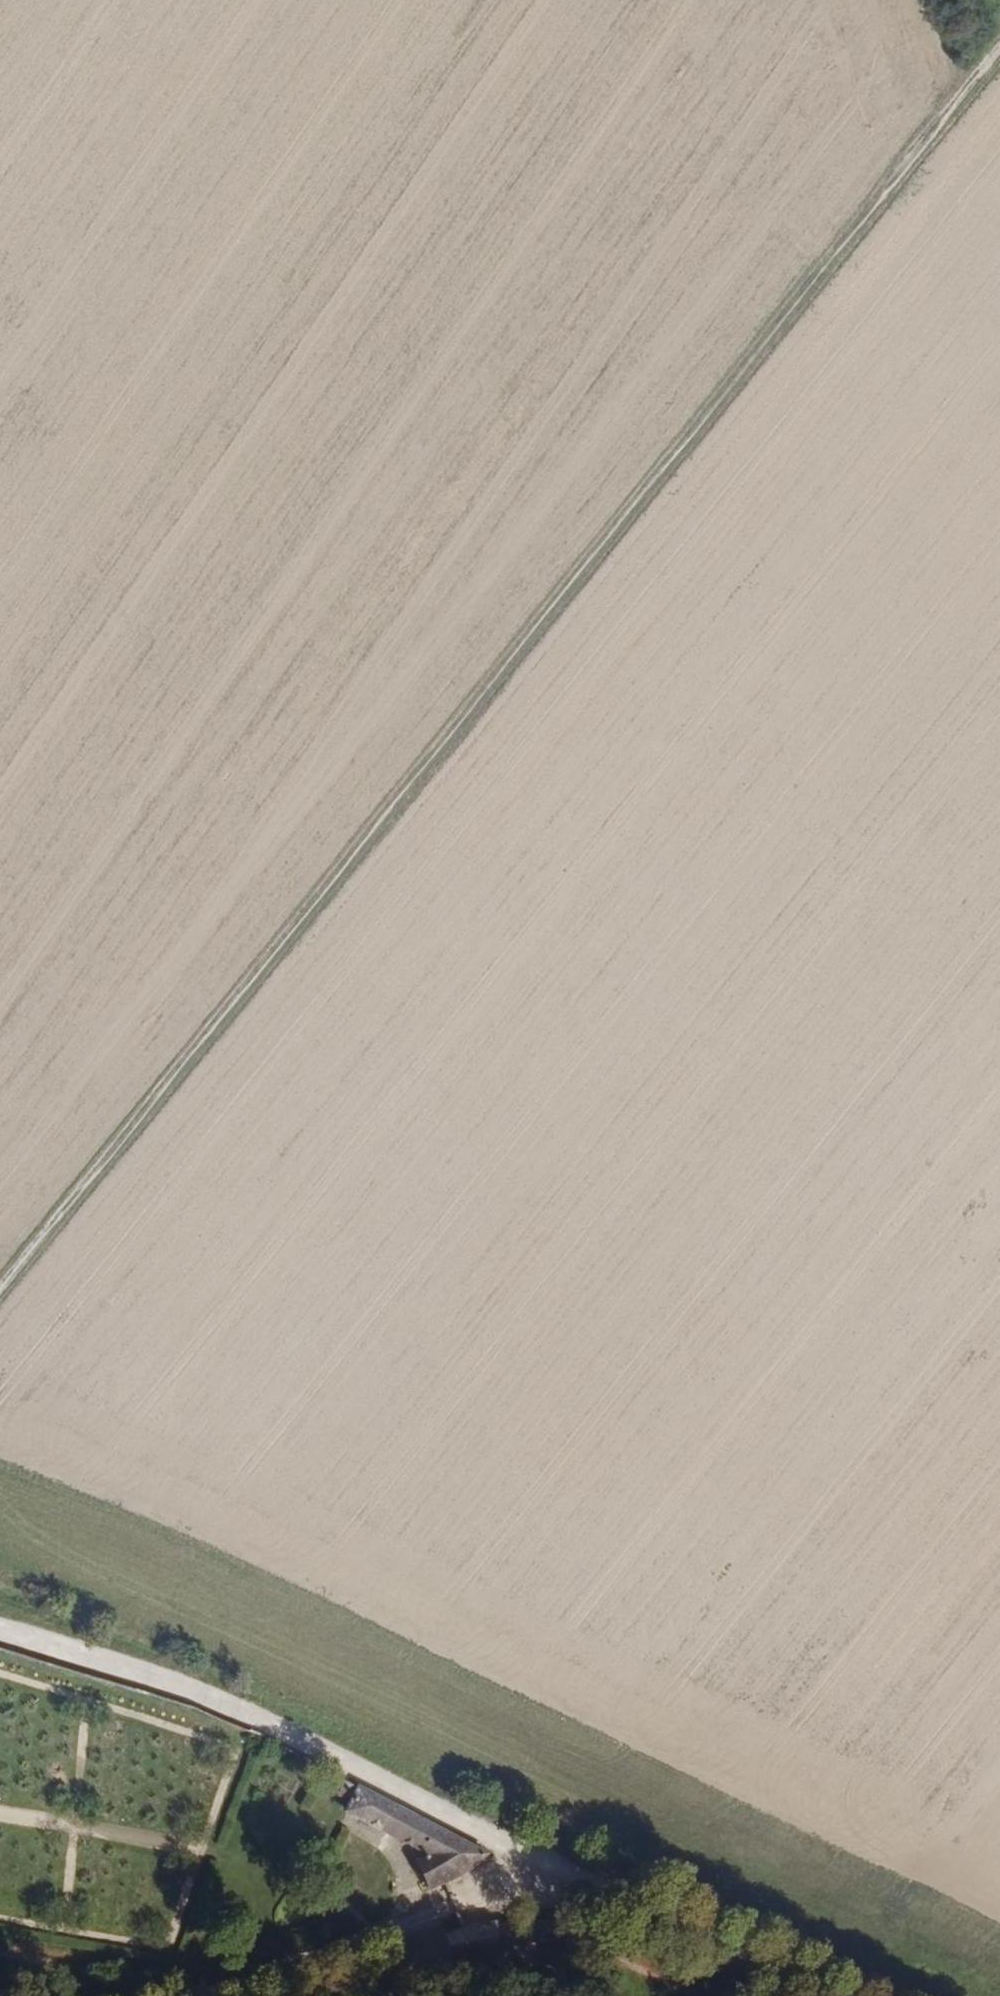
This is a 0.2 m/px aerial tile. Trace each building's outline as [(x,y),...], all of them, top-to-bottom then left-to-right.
[(481,1851),(348,1785),(337,1812),(423,1857),(405,1866),(418,1888),(437,1877),(481,1851)] [(486,1864),(439,1890),(449,1907),(496,1882),(486,1864)] [(490,1916),(453,1926),(436,1931),(444,1952),(497,1940),(500,1934),(587,1937),(588,1918),(490,1916)]
